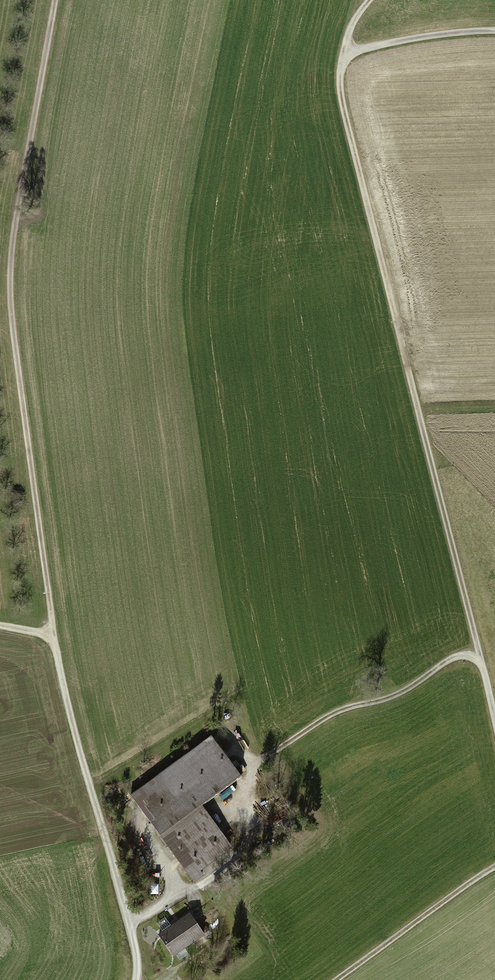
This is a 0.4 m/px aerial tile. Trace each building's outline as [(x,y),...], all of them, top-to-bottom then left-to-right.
[(241,778),(212,739),(132,797),(195,881),(235,852),(202,807),(241,778)] [(176,958),(207,937),(191,915),(160,936),(176,958)]
